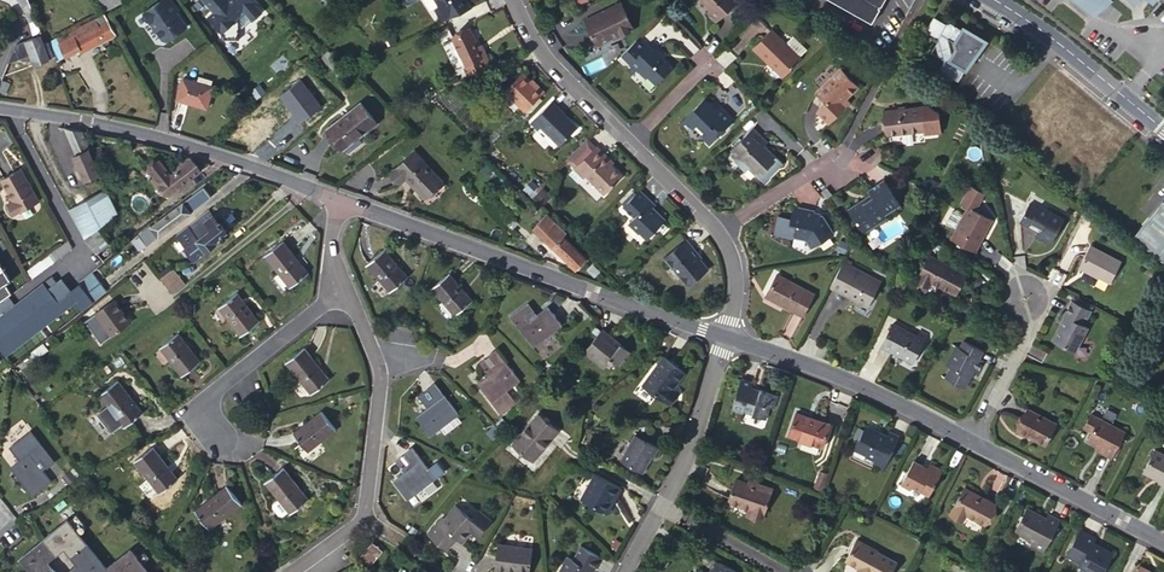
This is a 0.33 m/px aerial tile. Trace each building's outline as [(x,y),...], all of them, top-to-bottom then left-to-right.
[(35,18),(28,0),(18,0),(28,22),(35,18)] [(101,5),(104,10),(120,1),(120,0),(110,0),(101,5)] [(141,13),(140,16),(144,21),(147,22),(148,21),(161,39),(165,40),(184,26),(171,6),(173,5),(169,0),(159,0),(141,13)] [(212,12),(206,17),(220,32),(220,39),(238,39),(238,30),(237,16),(243,11),(250,19),(260,10),(253,3),(255,0),(201,0),(212,12)] [(441,4),(436,7),(444,19),(471,6),(467,0),(438,0),(441,4)] [(735,0),(703,0),(712,9),(708,12),(716,21),(736,1),(735,0)] [(868,23),(877,9),(876,8),(877,6),(879,7),(883,0),(830,0),(868,23)] [(1093,16),(1104,2),(1106,3),(1109,0),(1074,0),(1093,16)] [(597,43),(614,35),(613,33),(620,30),(622,33),(633,28),(622,3),(586,19),(597,43)] [(250,19),(243,11),(237,16),(238,30),(250,19)] [(76,55),(115,34),(103,12),(48,41),(56,62),(75,53),(76,55)] [(964,68),(978,44),(976,36),(966,30),(963,34),(946,23),(945,26),(932,19),(925,31),(939,39),(936,43),(936,47),(936,51),(938,55),(941,58),(944,60),(943,61),(936,73),(948,80),(953,71),(958,74),(963,66),(964,68)] [(431,36),(435,45),(452,37),(453,37),(448,27),(431,36)] [(465,64),(462,65),(468,76),(491,65),(486,54),(483,56),(478,46),(470,28),(453,37),(452,37),(465,64)] [(755,49),(771,64),(773,63),(786,75),(801,59),(800,57),(787,45),(773,31),(755,49)] [(39,34),(25,40),(13,44),(18,58),(30,54),(33,64),(47,59),(47,58),(52,56),(46,41),(42,43),(39,34)] [(630,64),(634,68),(637,71),(639,70),(647,78),(650,76),(657,84),(667,74),(664,72),(672,65),(662,55),(663,53),(659,49),(657,48),(656,50),(650,44),(641,34),(619,57),(626,64),(630,64)] [(807,50),(794,37),(787,45),(800,57),(807,50)] [(654,40),(650,44),(656,50),(657,48),(659,49),(663,53),(665,51),(654,40)] [(936,47),(936,43),(932,52),(941,58),(938,55),(936,51),(936,47)] [(18,58),(13,44),(6,62),(18,58)] [(340,64),(327,52),(321,58),(333,70),(340,64)] [(773,63),(771,64),(784,77),(786,75),(773,63)] [(664,72),(667,74),(674,67),(672,65),(664,72)] [(857,86),(841,69),(817,92),(825,100),(824,102),(821,105),(819,109),(817,112),(828,123),(845,106),(841,102),(857,86)] [(505,90),(526,111),(544,92),(524,72),(505,90)] [(183,78),(178,98),(206,106),(211,86),(183,78)] [(0,81),(0,92),(4,93),(8,82),(1,79),(0,81)] [(302,80),(282,96),(303,123),(323,107),(302,80)] [(685,118),(688,121),(694,127),(698,123),(706,132),(704,134),(704,138),(710,143),(735,118),(721,104),(716,109),(714,106),(714,103),(710,102),(705,98),(685,118)] [(553,102),(532,122),(540,130),(544,126),(562,144),(579,127),(553,102)] [(375,122),(360,103),(327,129),(342,148),(375,122)] [(928,106),(885,111),(887,134),(924,130),(924,133),(940,132),(938,113),(928,106)] [(540,130),(532,122),(531,124),(539,132),(540,130)] [(739,157),(736,160),(736,161),(744,169),(747,170),(749,168),(763,182),(783,163),(764,145),(767,141),(754,127),(732,149),(735,153),(739,157)] [(99,174),(79,131),(64,128),(76,153),(73,155),(85,181),(99,174)] [(575,168),(596,147),(587,138),(566,160),(575,168)] [(608,162),(610,159),(597,147),(575,168),(584,177),(587,175),(605,193),(622,176),(612,166),(608,162)] [(442,180),(413,151),(390,173),(399,183),(405,178),(423,197),(442,180)] [(171,174),(168,170),(159,159),(147,169),(153,177),(159,184),(171,174)] [(199,171),(191,159),(182,166),(171,174),(159,184),(161,186),(168,195),(199,171)] [(171,174),(182,166),(180,162),(168,170),(171,174)] [(584,177),(575,168),(570,174),(579,183),(584,177)] [(1,180),(13,201),(19,212),(38,201),(20,169),(1,180)] [(159,184),(153,177),(149,179),(155,187),(159,184)] [(938,184),(930,180),(926,188),(934,192),(938,184)] [(861,200),(848,209),(861,230),(875,222),(876,224),(887,217),(885,215),(899,206),(894,198),(890,191),(883,181),(868,190),(871,195),(866,198),(867,201),(863,203),(861,200)] [(967,207),(974,210),(983,193),(970,186),(961,203),(967,207)] [(640,188),(622,206),(633,217),(627,223),(638,233),(639,231),(647,238),(666,220),(657,211),(655,212),(650,207),(653,204),(654,206),(656,205),(640,188)] [(827,188),(822,191),(827,198),(831,195),(827,188)] [(896,188),(890,191),(894,198),(900,195),(896,188)] [(98,230),(118,215),(107,190),(68,209),(85,240),(98,230)] [(19,212),(13,201),(7,204),(14,215),(19,212)] [(1161,201),(1131,237),(1163,264),(1163,203),(1161,201)] [(171,211),(169,208),(158,216),(161,219),(150,226),(158,237),(189,213),(182,203),(171,211)] [(1038,232),(1036,235),(1041,237),(1050,242),(1062,219),(1039,205),(1036,209),(1028,204),(1019,221),(1038,232)] [(793,238),(795,236),(806,239),(811,246),(833,232),(822,214),(813,212),(814,209),(798,205),(793,209),(791,218),(778,215),(774,234),(793,238)] [(983,235),(992,219),(974,210),(967,207),(962,215),(955,229),(951,238),(971,249),(979,234),(983,235)] [(218,222),(208,209),(187,226),(206,249),(216,242),(214,239),(226,230),(219,222),(218,222)] [(955,229),(962,215),(954,211),(950,212),(945,221),(946,225),(955,229)] [(565,231),(546,213),(533,227),(576,268),(586,257),(562,235),(565,231)] [(98,230),(85,240),(96,255),(110,245),(98,230)] [(983,235),(979,234),(971,249),(975,251),(983,235)] [(1041,237),(1036,235),(1035,234),(1030,242),(1036,245),(1041,237)] [(32,274),(73,248),(68,239),(26,265),(32,274)] [(688,284),(707,268),(692,249),(694,248),(686,239),(663,258),(670,266),(672,265),(688,284)] [(298,259),(283,241),(264,256),(289,286),(308,272),(302,264),(301,265),(297,260),(298,259)] [(122,246),(98,264),(101,267),(125,249),(122,246)] [(1090,246),(1078,268),(1108,282),(1119,262),(1090,246)] [(406,276),(384,249),(366,265),(389,291),(406,276)] [(929,281),(947,291),(959,271),(927,255),(915,279),(927,285),(929,281)] [(841,262),(827,289),(829,290),(831,286),(868,306),(880,282),(846,264),(841,262)] [(8,296),(9,295),(3,285),(10,280),(2,268),(1,269),(0,267),(0,302),(8,296)] [(172,295),(185,284),(173,269),(159,280),(172,295)] [(959,271),(947,291),(954,294),(965,275),(959,271)] [(453,315),(471,300),(448,273),(431,288),(453,315)] [(776,274),(765,294),(784,304),(782,306),(801,316),(813,293),(776,274)] [(11,363),(93,301),(83,287),(80,283),(72,289),(62,277),(57,281),(52,275),(14,303),(8,296),(0,302),(0,347),(11,363)] [(93,301),(105,291),(95,277),(92,280),(83,287),(93,301)] [(239,303),(242,301),(236,294),(219,308),(240,335),(258,321),(246,305),(242,308),(239,303)] [(784,304),(765,294),(763,297),(782,306),(784,304)] [(1092,306),(1074,296),(1071,301),(1090,311),(1092,306)] [(130,321),(113,299),(95,312),(111,334),(130,321)] [(474,304),(471,300),(453,315),(457,319),(474,304)] [(1059,327),(1052,340),(1074,352),(1086,328),(1082,326),(1090,311),(1071,301),(1064,316),(1066,318),(1061,328),(1059,327)] [(538,343),(552,332),(561,325),(547,307),(536,316),(531,311),(533,309),(527,303),(510,315),(533,346),(538,343)] [(916,335),(892,323),(880,346),(911,361),(926,334),(919,330),(916,335)] [(610,336),(601,328),(584,349),(604,366),(604,365),(602,364),(608,357),(610,358),(612,356),(618,361),(629,349),(611,334),(610,336)] [(557,338),(552,332),(538,343),(542,348),(549,343),(557,338)] [(180,344),(184,342),(177,333),(160,347),(181,374),(199,361),(187,346),(184,348),(180,344)] [(949,368),(944,379),(963,388),(969,377),(968,376),(971,370),(977,373),(983,361),(978,358),(982,351),(962,341),(958,348),(954,347),(945,365),(949,368)] [(542,348),(538,343),(533,346),(542,358),(553,350),(549,343),(542,348)] [(319,368),(303,348),(285,362),(311,394),(329,380),(323,373),(321,374),(317,369),(319,368)] [(496,350),(484,359),(494,373),(498,369),(497,368),(505,362),(496,350)] [(684,373),(663,358),(642,386),(668,405),(677,393),(672,390),(684,373)] [(494,373),(484,359),(480,363),(489,375),(477,384),(500,413),(515,401),(506,390),(519,380),(505,362),(497,368),(498,369),(494,373)] [(752,382),(739,378),(729,407),(739,411),(737,418),(738,418),(740,411),(740,409),(750,412),(749,413),(763,418),(767,405),(771,407),(776,394),(758,388),(758,391),(750,388),(752,382)] [(132,400),(117,381),(99,395),(124,426),(142,412),(136,405),(135,405),(131,401),(132,400)] [(435,384),(428,390),(437,402),(432,405),(423,393),(418,396),(427,408),(416,417),(430,435),(439,428),(456,415),(458,414),(435,384)] [(437,402),(428,390),(423,393),(432,405),(437,402)] [(1055,423),(1027,408),(1016,429),(1044,443),(1055,423)] [(321,412),(305,424),(307,427),(303,430),(301,427),(292,433),(306,451),(334,429),(321,412)] [(558,429),(537,412),(512,443),(531,459),(548,439),(549,439),(558,429)] [(828,425),(794,413),(785,436),(819,448),(828,425)] [(1092,431),(1098,418),(1090,414),(1083,427),(1092,431)] [(460,421),(456,415),(439,428),(444,434),(460,421)] [(499,416),(494,423),(501,429),(507,422),(499,416)] [(1123,431),(1098,418),(1092,431),(1087,440),(1102,448),(1100,452),(1110,457),(1123,431)] [(885,435),(864,424),(852,449),(864,454),(863,456),(873,460),(871,464),(880,468),(896,436),(887,431),(885,435)] [(656,448),(631,435),(617,459),(640,471),(648,456),(651,457),(656,448)] [(38,457),(46,467),(53,461),(40,444),(10,468),(32,495),(50,481),(41,470),(37,464),(36,465),(33,462),(38,457)] [(167,466),(151,447),(134,461),(158,493),(176,479),(171,472),(169,473),(165,468),(167,466)] [(427,469),(412,448),(395,460),(405,472),(393,481),(407,499),(444,471),(437,462),(427,469)] [(1155,448),(1143,471),(1159,479),(1158,481),(1163,484),(1163,453),(1155,448)] [(41,470),(46,467),(38,457),(33,462),(36,465),(37,464),(41,470)] [(921,466),(910,461),(898,485),(908,490),(909,488),(926,497),(940,471),(927,464),(923,471),(919,469),(921,466)] [(288,511),(290,514),(307,500),(301,492),(300,493),(296,488),(297,487),(282,468),(264,482),(278,500),(273,505),(273,509),(278,515),(282,516),(288,511)] [(613,499),(620,489),(594,474),(579,499),(603,513),(611,498),(613,499)] [(756,486),(744,482),(732,478),(724,500),(744,507),(747,508),(746,512),(758,517),(768,488),(757,483),(756,486)] [(240,503),(226,486),(207,501),(207,502),(203,506),(202,505),(194,510),(209,529),(240,503)] [(961,487),(948,513),(961,520),(964,514),(982,524),(992,504),(961,487)] [(603,513),(579,499),(577,502),(603,518),(613,499),(611,498),(603,513)] [(490,521),(479,511),(472,520),(456,506),(448,515),(449,517),(445,522),(441,519),(443,518),(442,517),(428,534),(446,550),(456,538),(461,543),(470,533),(476,538),(490,521)] [(747,508),(744,507),(742,514),(757,520),(758,517),(746,512),(747,508)] [(1037,513),(1026,507),(1014,532),(1026,538),(1024,542),(1031,545),(1029,548),(1039,553),(1057,519),(1046,513),(1044,517),(1041,515),(1040,516),(1037,515),(1037,513)] [(961,520),(948,513),(947,515),(960,522),(961,520)] [(75,515),(66,523),(75,534),(85,527),(75,515)] [(66,523),(52,534),(62,546),(63,545),(75,534),(66,523)] [(1078,529),(1064,556),(1079,563),(1078,566),(1079,567),(1076,571),(1100,571),(1110,552),(1098,545),(1097,547),(1090,543),(1092,537),(1078,529)] [(62,546),(52,534),(45,540),(54,552),(62,546)] [(54,552),(45,540),(21,559),(31,570),(54,552)] [(853,571),(888,571),(894,562),(855,540),(841,565),(853,571)] [(381,551),(371,543),(359,558),(369,566),(381,551)] [(497,543),(492,569),(510,571),(525,571),(529,548),(497,543)] [(571,559),(562,553),(552,571),(586,571),(587,570),(591,571),(599,557),(595,555),(595,554),(581,546),(581,547),(579,546),(571,559)] [(108,569),(110,571),(129,571),(139,564),(129,551),(108,569)] [(102,568),(92,555),(80,565),(71,571),(97,571),(102,568)] [(713,560),(707,571),(734,571),(713,560)] [(1137,564),(1133,571),(1146,571),(1145,571),(1147,568),(1137,564)]
